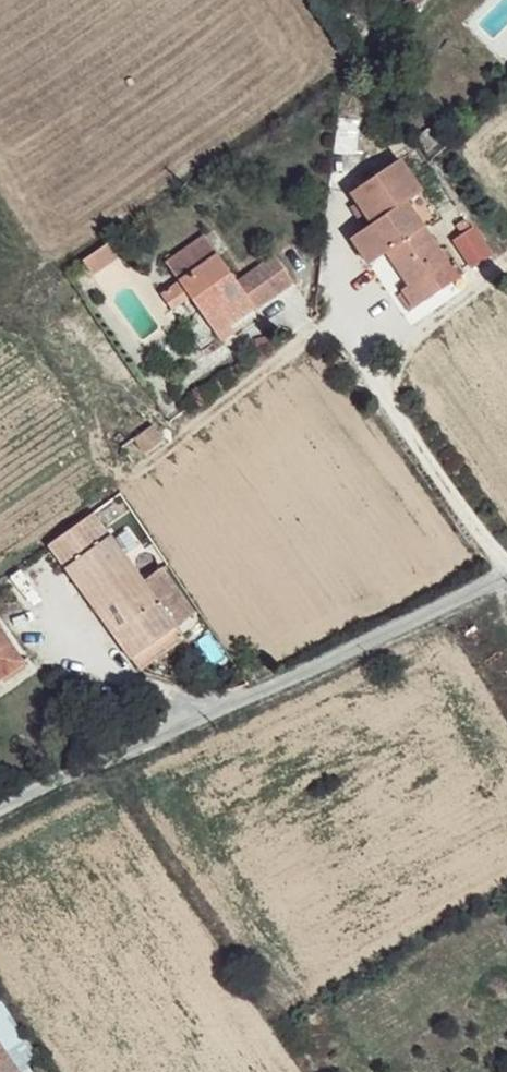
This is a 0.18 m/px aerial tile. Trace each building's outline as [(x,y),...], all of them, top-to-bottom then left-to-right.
[(351,191),(359,201),(372,221),(363,227),(349,238),(368,264),(383,253),(408,288),(397,297),(409,313),(467,270),(456,256),(449,261),(422,225),(405,198),(420,189),(397,158),(351,191)] [(438,213),(420,189),(405,198),(422,225),(438,213)] [(372,221),(359,201),(349,208),(363,227),(372,221)] [(469,272),(493,258),(475,228),(452,242),(469,272)] [(109,238),(88,254),(97,267),(119,252),(109,238)] [(230,326),(219,261),(202,239),(166,265),(178,283),(189,299),(215,335),(227,328),(230,326)] [(88,254),(80,259),(90,272),(97,267),(88,254)] [(237,284),(219,261),(230,326),(253,310),(255,313),(293,286),(274,259),(237,284)] [(189,299),(178,283),(159,297),(169,312),(189,299)] [(231,334),(227,328),(215,335),(220,342),(231,334)] [(152,427),(133,439),(144,455),(162,442),(152,427)] [(94,513),(52,543),(132,658),(175,627),(193,613),(161,569),(143,582),(110,536),(94,513)] [(128,524),(110,536),(143,582),(161,569),(128,524)] [(18,667),(4,645),(11,641),(0,626),(0,680),(18,667)] [(175,627),(132,658),(140,671),(183,640),(175,627)] [(24,663),(11,641),(4,645),(18,667),(24,663)] [(0,1042),(0,1071),(20,1071),(0,1042)]
